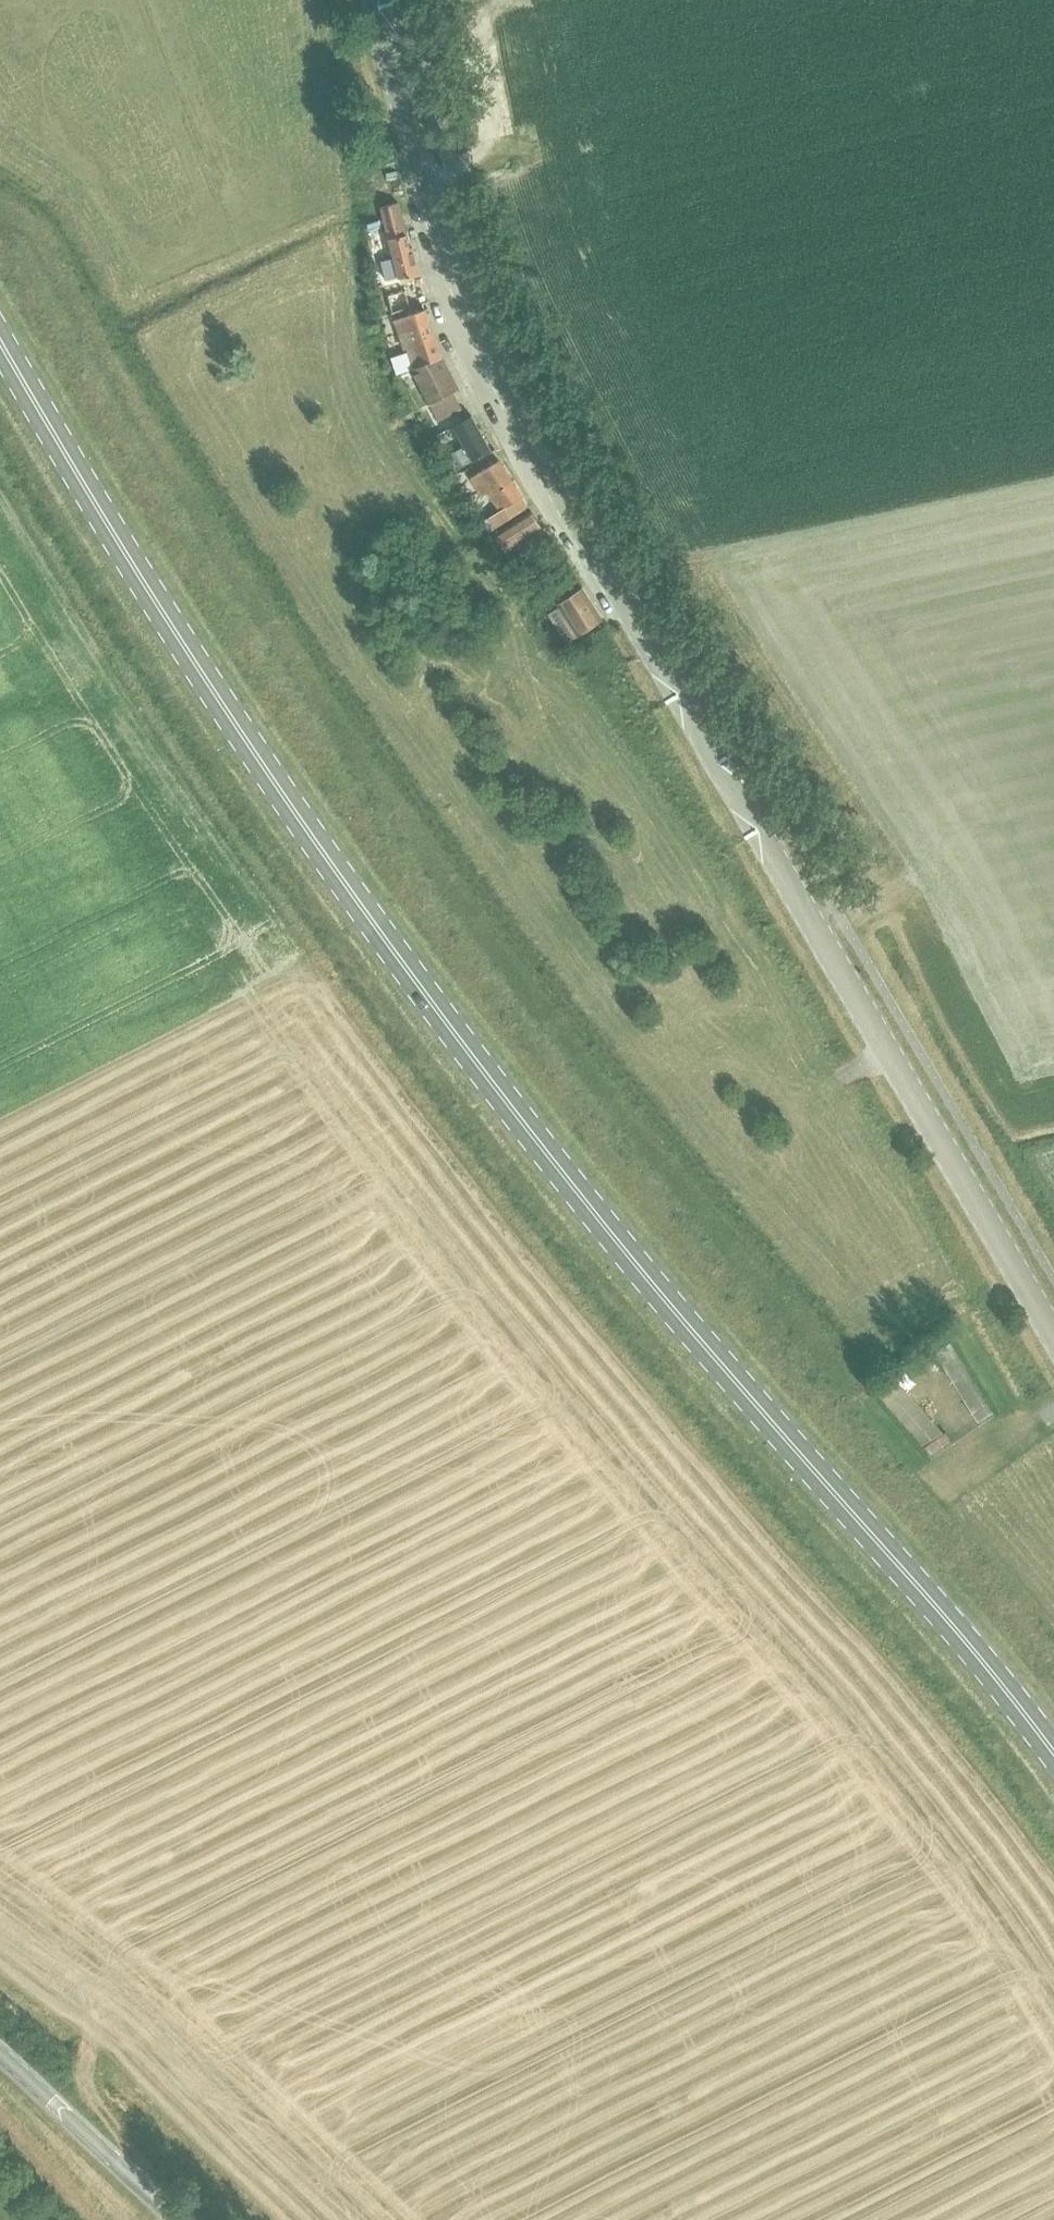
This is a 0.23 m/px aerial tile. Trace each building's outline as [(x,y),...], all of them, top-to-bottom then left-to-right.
[(399,280),(418,276),(412,249),(409,250),(400,214),(383,218),(399,280)] [(431,363),(442,356),(425,309),(395,320),(405,349),(408,348),(414,368),(412,369),(413,371),(431,363)] [(442,357),(442,356),(431,363),(413,371),(439,420),(462,408),(453,391),(459,389),(442,357)] [(473,460),(475,463),(494,452),(474,417),(459,426),(477,458),(473,460)] [(500,461),(473,478),(485,496),(495,490),(506,506),(506,507),(490,517),(496,527),(529,507),(525,499),(523,496),(500,461)] [(533,513),(498,537),(507,551),(520,542),(527,552),(549,537),(543,527),(533,513)] [(572,639),(602,619),(581,588),(559,603),(577,629),(569,634),(572,639)] [(952,1340),(935,1350),(979,1423),(996,1413),(952,1340)] [(949,1440),(896,1378),(877,1394),(930,1454),(949,1440)]
